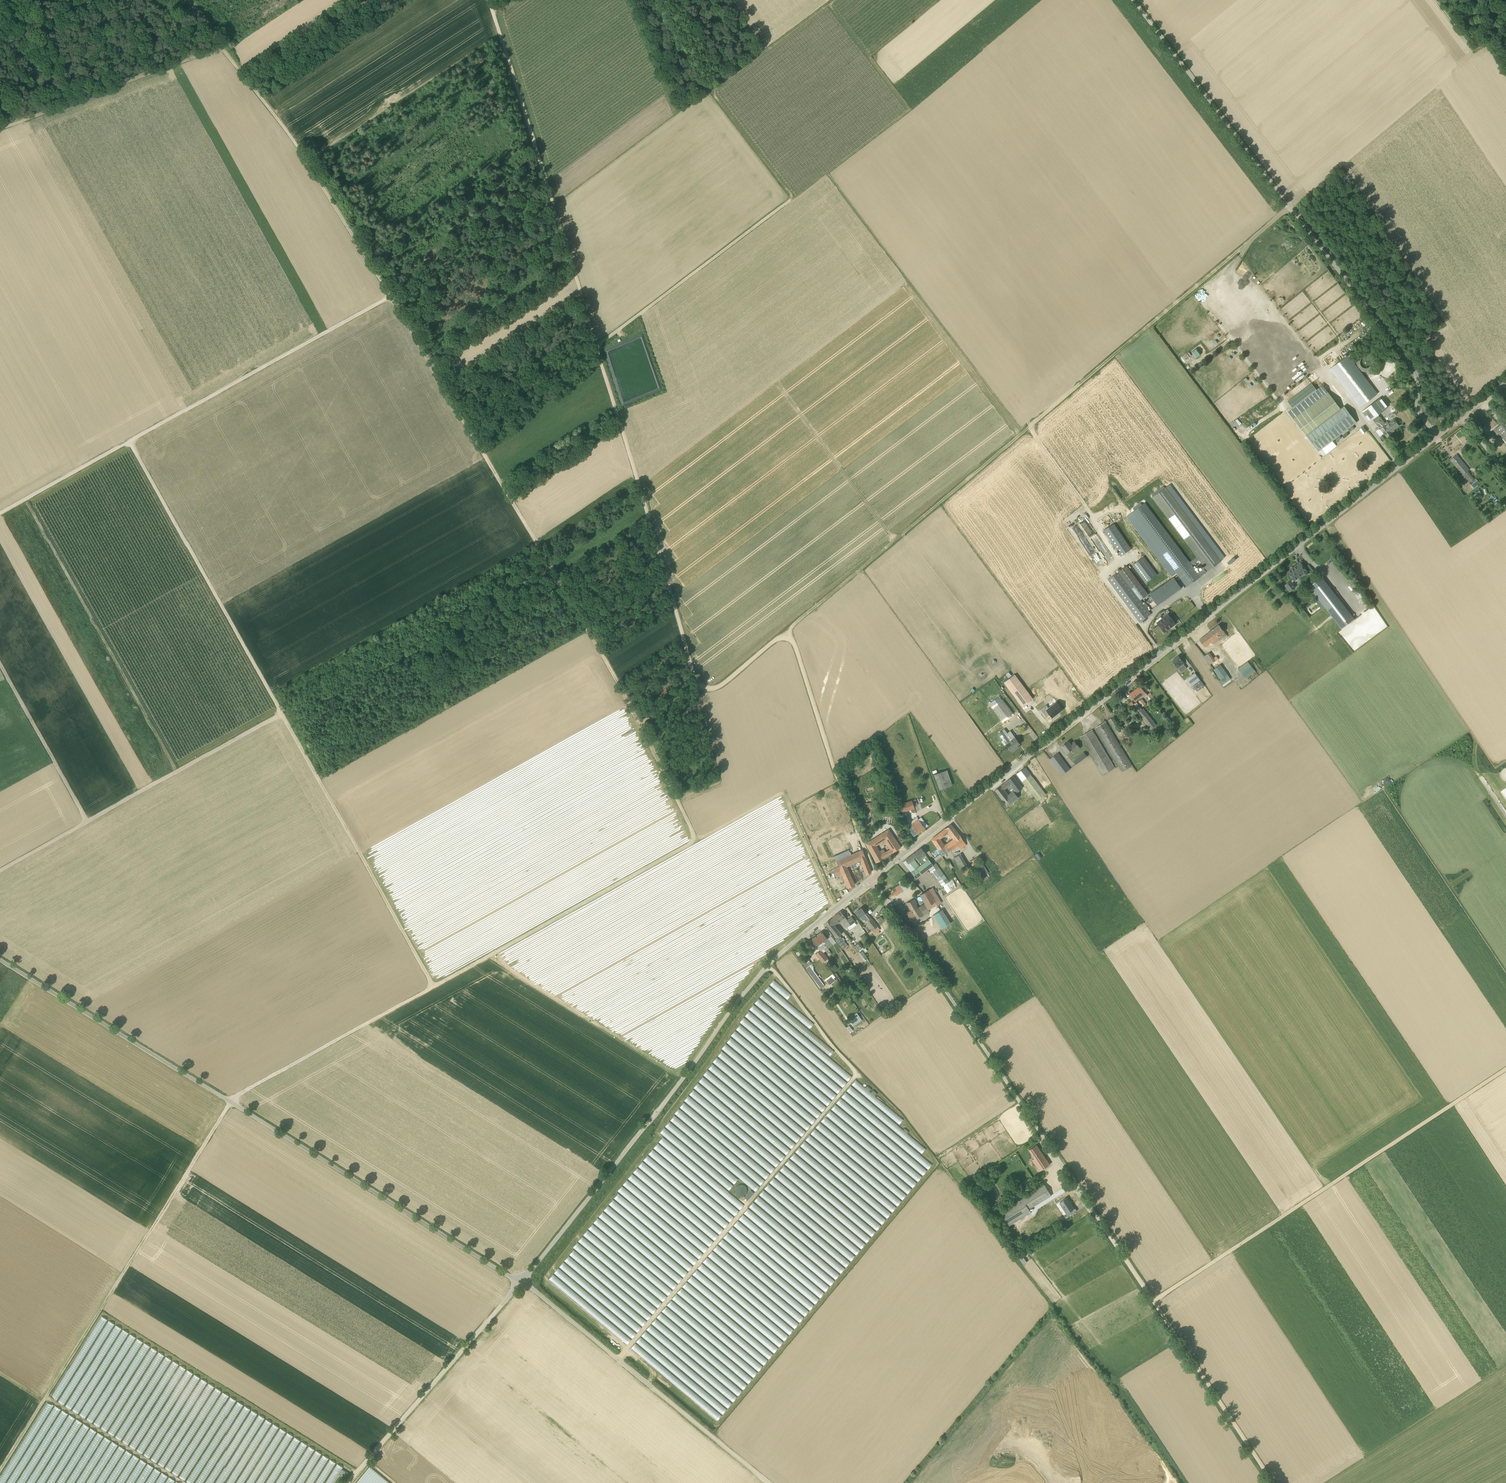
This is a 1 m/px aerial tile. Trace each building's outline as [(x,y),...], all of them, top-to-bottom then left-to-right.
[(1230,319),(1223,326),(1227,332),(1235,325),(1230,319)] [(1330,369),(1360,407),(1377,394),(1348,355),(1330,369)] [(1273,374),(1265,381),(1266,383),(1275,376),(1273,374)] [(1293,408),(1317,389),(1312,383),(1288,401),(1293,408)] [(1293,418),(1318,452),(1321,450),(1323,448),(1326,446),(1333,441),(1335,438),(1357,422),(1344,406),(1341,409),(1328,391),(1293,418)] [(1378,415),(1388,407),(1387,406),(1381,398),(1381,399),(1380,398),(1363,411),(1363,412),(1363,413),(1369,420),(1370,421),(1372,419),(1378,415)] [(1380,436),(1383,434),(1384,434),(1385,434),(1387,437),(1392,433),(1392,431),(1395,428),(1399,425),(1397,422),(1394,419),(1389,424),(1386,426),(1384,423),(1378,415),(1372,419),(1381,429),(1377,432),(1380,436)] [(1495,429),(1505,441),(1505,420),(1495,429)] [(1464,445),(1468,441),(1458,431),(1448,440),(1455,447),(1458,445),(1456,443),(1454,444),(1453,443),(1455,441),(1458,443),(1460,441),(1464,445)] [(1474,479),(1468,471),(1469,470),(1458,456),(1456,454),(1455,456),(1450,460),(1473,488),(1480,483),(1476,478),(1474,479)] [(1221,561),(1166,487),(1152,497),(1197,556),(1190,562),(1192,565),(1199,559),(1208,571),(1221,561)] [(1145,502),(1132,512),(1187,587),(1206,572),(1203,568),(1197,572),(1192,565),(1190,562),(1145,502)] [(1125,556),(1124,554),(1131,549),(1113,524),(1103,531),(1121,556),(1123,558),(1125,556)] [(1143,557),(1132,565),(1146,583),(1157,575),(1143,557)] [(1295,580),(1295,581),(1308,571),(1301,562),(1288,572),(1293,579),(1291,580),(1284,585),(1290,592),(1296,587),(1293,582),(1295,580)] [(1127,565),(1119,572),(1141,600),(1149,594),(1127,565)] [(1141,600),(1119,572),(1108,580),(1140,622),(1151,614),(1141,600)] [(1174,577),(1150,594),(1158,605),(1182,588),(1174,577)] [(1322,577),(1310,586),(1342,629),(1355,619),(1337,596),(1322,577)] [(1169,615),(1158,623),(1164,632),(1175,623),(1169,615)] [(1220,640),(1218,637),(1219,635),(1220,636),(1221,635),(1223,638),(1227,635),(1219,625),(1212,630),(1200,640),(1205,646),(1212,641),(1215,644),(1219,640),(1220,640)] [(1204,656),(1210,664),(1215,661),(1209,652),(1204,656)] [(1173,660),(1172,661),(1178,668),(1184,664),(1182,662),(1183,661),(1179,656),(1175,659),(1175,658),(1173,659),(1173,660)] [(1247,662),(1238,669),(1246,679),(1255,672),(1247,662)] [(1220,665),(1214,669),(1225,684),(1231,679),(1220,665)] [(1192,674),(1193,676),(1189,680),(1191,683),(1198,677),(1194,672),(1192,674)] [(1023,706),(1033,698),(1015,674),(1005,682),(1023,706)] [(1205,686),(1200,680),(1193,686),(1197,691),(1205,686)] [(1135,701),(1143,695),(1144,697),(1147,695),(1140,686),(1130,694),(1135,701)] [(993,703),(987,707),(1000,724),(1003,721),(1004,723),(1008,720),(1007,718),(1013,714),(1003,700),(995,706),(993,703)] [(1050,714),(1053,717),(1063,709),(1057,702),(1049,708),(1047,706),(1041,710),(1047,717),(1050,714)] [(1133,704),(1134,705),(1139,712),(1142,709),(1137,702),(1134,704),(1133,704)] [(1151,729),(1156,725),(1143,708),(1142,709),(1139,712),(1143,717),(1142,718),(1151,729)] [(1113,717),(1109,719),(1118,734),(1121,731),(1113,717)] [(1095,728),(1122,772),(1132,765),(1106,721),(1095,728)] [(1080,737),(1103,775),(1115,767),(1092,730),(1080,737)] [(1020,743),(1018,741),(1016,738),(1015,738),(1013,736),(1008,740),(1002,731),(999,733),(1007,744),(1006,744),(1012,752),(1019,747),(1017,745),(1020,743)] [(1068,753),(1073,748),(1075,751),(1080,748),(1077,744),(1075,741),(1070,745),(1068,742),(1063,746),(1068,753)] [(1085,752),(1074,761),(1076,764),(1087,756),(1085,752)] [(1062,775),(1063,775),(1069,770),(1070,769),(1058,753),(1050,759),(1062,775)] [(1017,773),(1038,800),(1046,794),(1025,767),(1017,773)] [(951,785),(946,769),(933,774),(938,789),(951,785)] [(1024,829),(1031,824),(1027,819),(1026,820),(1012,802),(1018,798),(1027,809),(1034,803),(1013,776),(996,790),(1008,805),(1007,806),(1024,829)] [(1051,790),(1046,793),(1053,805),(1058,802),(1051,790)] [(828,793),(832,801),(837,799),(833,791),(828,793)] [(914,836),(918,833),(925,827),(918,819),(911,824),(906,811),(914,808),(911,800),(899,805),(902,812),(909,830),(914,836)] [(942,856),(964,841),(960,835),(959,835),(951,824),(931,839),(942,856)] [(896,850),(900,847),(888,829),(866,844),(876,862),(888,855),(896,850)] [(832,833),(818,839),(825,854),(839,847),(832,833)] [(916,878),(928,869),(931,873),(932,872),(942,886),(948,881),(935,862),(932,857),(929,859),(925,854),(926,853),(921,848),(903,862),(916,878)] [(842,874),(848,887),(854,884),(846,866),(861,860),(866,875),(871,872),(863,850),(851,855),(849,850),(834,857),(839,867),(833,869),(836,876),(842,874)] [(960,870),(967,866),(959,853),(953,857),(960,870)] [(983,862),(974,868),(981,878),(989,873),(983,862)] [(970,866),(962,871),(965,875),(973,870),(970,866)] [(956,877),(945,884),(949,891),(960,884),(956,877)] [(981,884),(979,880),(971,884),(973,889),(981,884)] [(928,890),(937,905),(942,902),(933,887),(928,890)] [(914,898),(906,903),(917,919),(939,907),(937,905),(928,890),(920,895),(926,906),(928,910),(922,913),(919,907),(917,908),(915,905),(917,904),(914,898)] [(864,920),(866,922),(875,933),(876,932),(878,934),(880,933),(878,931),(880,929),(866,912),(865,913),(861,908),(855,912),(859,918),(860,917),(863,921),(864,920)] [(951,923),(949,920),(942,910),(932,915),(941,929),(951,923)] [(833,917),(837,923),(840,920),(846,928),(855,921),(852,917),(847,920),(840,912),(833,917)] [(825,923),(837,938),(838,937),(842,934),(835,924),(837,923),(833,917),(825,923)] [(822,941),(828,949),(833,945),(822,931),(816,935),(822,942),(822,941)] [(822,942),(816,935),(811,939),(818,947),(818,948),(820,951),(816,954),(823,962),(828,958),(823,952),(828,949),(822,941),(822,942)] [(843,949),(845,947),(838,937),(837,938),(835,939),(843,949)] [(859,942),(854,946),(858,951),(859,950),(860,952),(864,949),(859,942)] [(862,951),(859,953),(864,961),(868,958),(862,951)] [(803,964),(806,968),(812,964),(809,960),(803,964)] [(838,968),(834,963),(830,966),(833,971),(838,968)] [(828,983),(828,982),(834,978),(835,977),(833,973),(825,979),(828,983)] [(773,979),(769,984),(787,999),(791,994),(773,979)] [(768,985),(763,991),(809,1028),(813,1023),(768,985)] [(834,1049),(762,992),(758,998),(830,1054),(834,1049)] [(848,1080),(852,1074),(757,999),(753,1004),(848,1080)] [(752,1004),(748,1010),(842,1087),(847,1081),(752,1004)] [(837,1093),(842,1087),(747,1012),(743,1017),(738,1023),(833,1098),(837,1093)] [(856,1013),(848,1018),(854,1026),(861,1021),(856,1013)] [(725,1044),(818,1116),(821,1111),(822,1111),(826,1105),(827,1106),(832,1098),(738,1026),(734,1030),(729,1037),(730,1037),(725,1044)] [(812,1123),(816,1117),(724,1044),(720,1049),(812,1123)] [(706,1070),(797,1141),(801,1136),(806,1130),(811,1123),(720,1052),(716,1057),(711,1063),(712,1064),(706,1070)] [(687,1096),(777,1165),(780,1161),(785,1155),(761,1137),(759,1133),(786,1154),(790,1148),(734,1104),(732,1101),(791,1147),(796,1142),(706,1071),(705,1071),(702,1075),(720,1089),(723,1092),(702,1076),(697,1082),(692,1089),(754,1137),(756,1140),(692,1090),(691,1091),(687,1096)] [(899,1124),(903,1118),(855,1079),(851,1084),(870,1100),(869,1101),(877,1108),(878,1107),(899,1124)] [(840,1097),(834,1104),(923,1174),(927,1169),(928,1169),(932,1163),(921,1154),(926,1147),(849,1086),(845,1091),(840,1097)] [(766,1178),(770,1173),(682,1103),(678,1108),(766,1178)] [(834,1104),(830,1109),(918,1181),(922,1175),(834,1104)] [(761,1184),(765,1179),(677,1109),(673,1114),(761,1184)] [(824,1116),(913,1186),(917,1181),(828,1111),(824,1116)] [(755,1191),(760,1185),(672,1116),(669,1121),(668,1121),(663,1127),(658,1134),(729,1189),(734,1184),(739,1178),(755,1191)] [(908,1193),(912,1187),(824,1116),(819,1122),(908,1193)] [(898,1205),(902,1199),(907,1193),(818,1123),(814,1128),(809,1134),(898,1205)] [(892,1211),(896,1206),(808,1135),(804,1140),(892,1211)] [(740,1209),(744,1204),(661,1137),(657,1142),(740,1209)] [(799,1146),(887,1217),(891,1212),(803,1141),(799,1146)] [(656,1143),(652,1148),(735,1215),(739,1210),(656,1143)] [(1039,1172),(1049,1165),(1036,1145),(1029,1149),(1035,1158),(1032,1160),(1036,1165),(1035,1165),(1039,1172)] [(882,1223),(887,1218),(798,1148),(793,1153),(882,1223)] [(647,1155),(730,1221),(734,1216),(651,1149),(647,1155)] [(793,1154),(788,1159),(877,1229),(881,1224),(793,1154)] [(646,1155),(642,1161),(725,1227),(729,1222),(646,1155)] [(872,1236),(876,1230),(788,1160),(784,1165),(872,1236)] [(724,1228),(640,1162),(636,1168),(720,1233),(724,1228)] [(866,1242),(871,1237),(783,1165),(779,1171),(866,1242)] [(714,1240),(718,1235),(636,1168),(632,1173),(714,1240)] [(768,1184),(857,1253),(861,1248),(866,1242),(777,1172),(773,1177),(768,1184)] [(709,1246),(713,1241),(631,1174),(626,1179),(709,1246)] [(1059,1193),(1066,1189),(1057,1175),(1050,1179),(1059,1193)] [(625,1181),(621,1186),(705,1251),(709,1246),(625,1181)] [(744,1198),(749,1189),(739,1183),(734,1192),(744,1198)] [(1051,1195),(1045,1184),(1023,1198),(1017,1201),(1000,1211),(1009,1225),(1031,1212),(1029,1209),(1051,1195)] [(752,1201),(747,1208),(836,1278),(840,1273),(767,1216),(770,1217),(841,1272),(846,1267),(850,1261),(803,1225),(807,1226),(851,1260),(856,1254),(767,1185),(764,1188),(764,1190),(809,1225),(805,1224),(762,1190),(759,1194),(758,1196),(757,1196),(754,1200),(753,1202),(752,1201)] [(616,1192),(699,1258),(703,1252),(620,1187),(616,1192)] [(747,1201),(753,1193),(750,1190),(744,1198),(747,1201)] [(699,1258),(616,1194),(612,1199),(694,1264),(699,1258)] [(1060,1202),(1061,1203),(1066,1212),(1068,1210),(1069,1212),(1070,1212),(1070,1213),(1071,1214),(1073,1213),(1072,1210),(1075,1208),(1071,1203),(1072,1202),(1071,1201),(1070,1201),(1067,1197),(1064,1199),(1063,1200),(1060,1202)] [(607,1206),(689,1269),(694,1264),(611,1201),(607,1206)] [(684,1277),(688,1271),(606,1206),(602,1211),(684,1277)] [(830,1285),(835,1280),(747,1208),(743,1214),(830,1285)] [(678,1283),(683,1278),(601,1212),(597,1217),(678,1283)] [(737,1221),(826,1290),(830,1285),(741,1215),(737,1221)] [(674,1289),(678,1283),(596,1218),(592,1224),(674,1289)] [(736,1222),(732,1227),(821,1296),(825,1291),(736,1222)] [(587,1229),(582,1236),(663,1301),(667,1296),(673,1290),(591,1224),(587,1229)] [(732,1227),(727,1232),(815,1303),(819,1298),(732,1227)] [(810,1310),(814,1304),(726,1233),(722,1238),(810,1310)] [(717,1245),(805,1315),(809,1310),(721,1240),(717,1245)] [(711,1251),(800,1321),(804,1316),(716,1246),(711,1251)] [(707,1257),(795,1328),(799,1323),(711,1251),(707,1257)] [(790,1334),(794,1329),(706,1257),(701,1263),(790,1334)] [(784,1340),(789,1335),(701,1264),(696,1269),(784,1340)] [(784,1340),(695,1270),(691,1275),(779,1346),(784,1340)] [(774,1352),(779,1347),(690,1276),(686,1282),(774,1352)] [(768,1359),(773,1353),(685,1282),(681,1287),(676,1294),(764,1364),(768,1359)] [(665,1307),(754,1376),(758,1372),(763,1365),(674,1295),(671,1300),(665,1307)] [(136,1453),(143,1457),(191,1374),(186,1371),(187,1371),(179,1366),(172,1362),(165,1358),(165,1357),(159,1354),(140,1386),(145,1388),(153,1374),(154,1375),(117,1441),(123,1444),(123,1445),(130,1449),(136,1452),(136,1453)] [(186,1399),(188,1400),(200,1379),(195,1376),(180,1401),(181,1402),(179,1405),(181,1406),(186,1399)] [(153,1463),(158,1466),(186,1414),(188,1415),(206,1383),(201,1380),(188,1404),(189,1405),(186,1410),(185,1410),(182,1415),(180,1414),(153,1463)] [(167,1472),(172,1475),(179,1479),(179,1480),(185,1482),(188,1482),(234,1400),(229,1398),(229,1397),(222,1393),(215,1389),(215,1388),(207,1384),(160,1468),(165,1470),(201,1407),(204,1409),(198,1419),(196,1418),(167,1472)] [(110,1436),(114,1439),(143,1389),(138,1386),(110,1436)] [(113,1393),(95,1427),(100,1430),(119,1396),(113,1393)] [(191,1482),(215,1482),(236,1445),(235,1444),(231,1451),(230,1450),(226,1458),(223,1456),(248,1409),(243,1407),(243,1406),(235,1402),(191,1482)] [(243,1439),(257,1415),(252,1412),(238,1436),(243,1439)] [(251,1442),(264,1419),(259,1416),(246,1439),(251,1442)] [(145,1458),(150,1461),(172,1422),(167,1419),(145,1458)] [(273,1425),(263,1444),(268,1447),(278,1428),(273,1425)] [(280,1429),(271,1448),(276,1450),(285,1432),(280,1429)] [(63,1469),(62,1468),(61,1471),(59,1470),(52,1482),(55,1482),(63,1469)] [(227,1482),(244,1482),(246,1479),(240,1476),(240,1477),(233,1473),(227,1482)]
